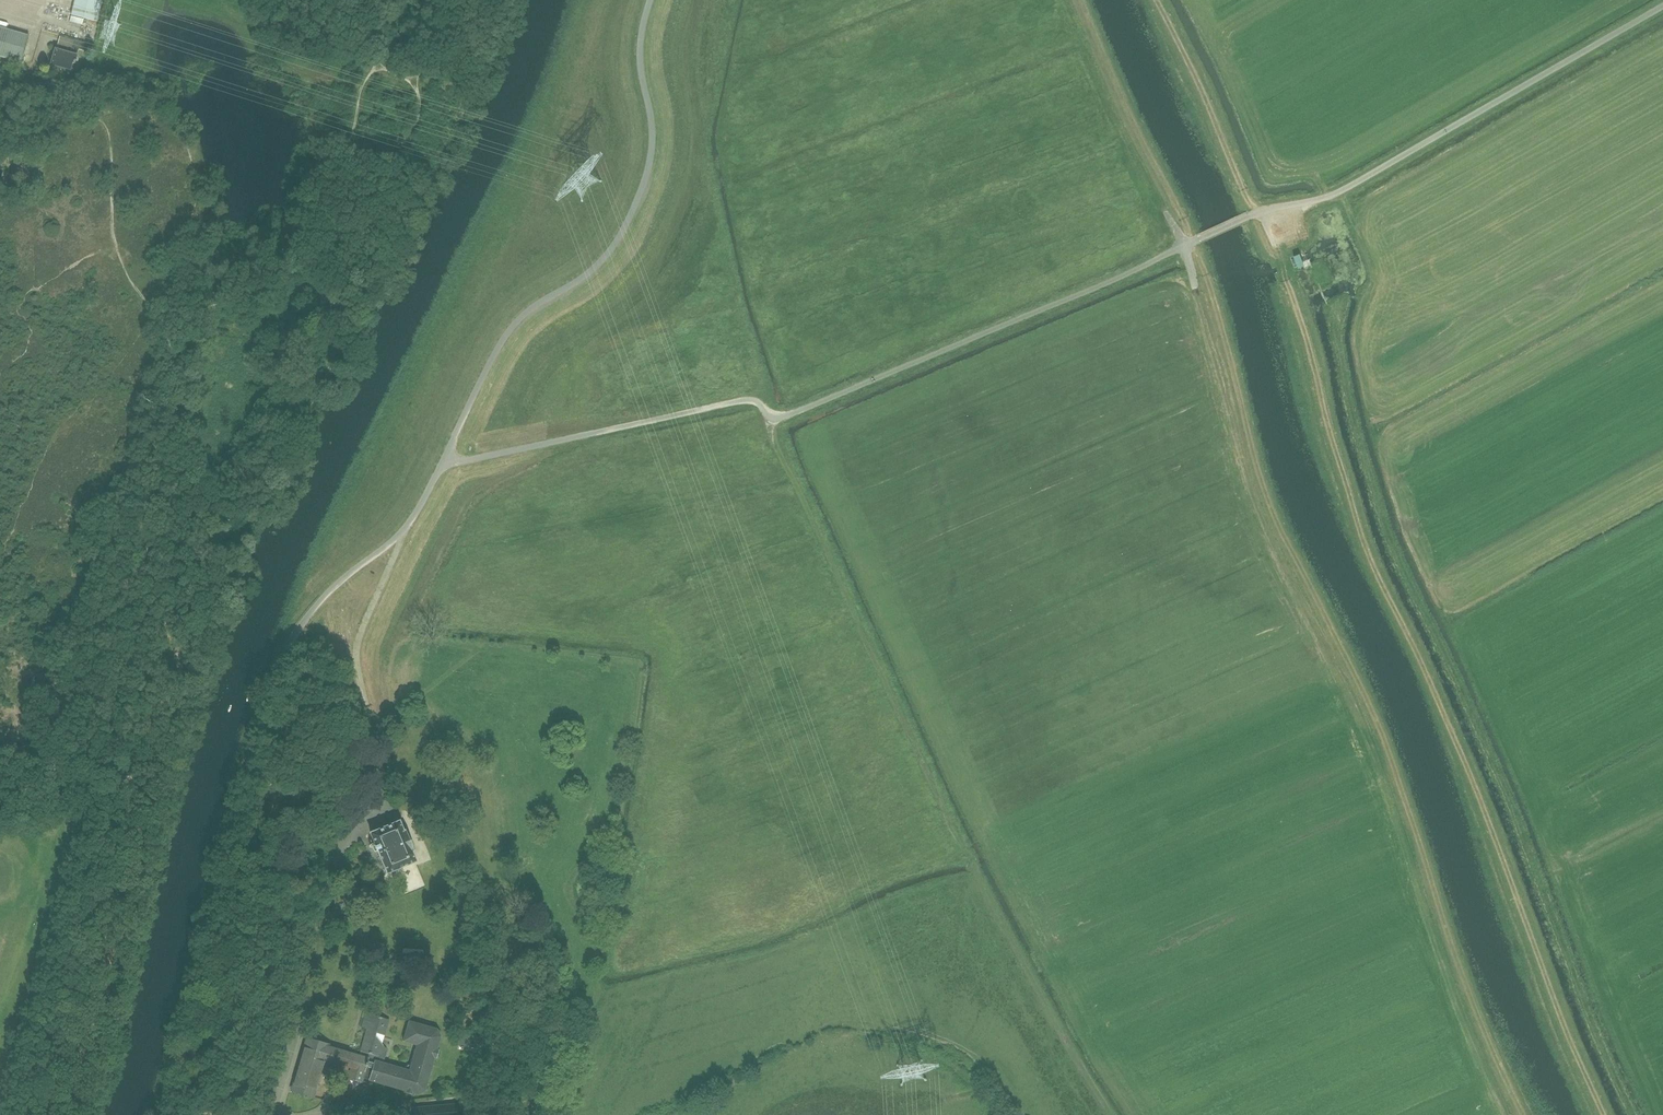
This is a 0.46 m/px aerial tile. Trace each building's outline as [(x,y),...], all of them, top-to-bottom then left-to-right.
[(71,15),(97,21),(102,0),(75,0),(71,15)] [(21,63),(29,36),(0,27),(0,57),(21,63)] [(76,39),(90,42),(91,36),(78,33),(76,39)] [(57,38),(56,44),(69,47),(70,40),(57,38)] [(85,51),(87,44),(74,40),(70,53),(55,49),(50,64),(70,70),(72,62),(74,63),(78,49),(85,51)] [(1304,267),(1299,255),(1293,257),(1298,269),(1304,267)] [(412,851),(404,832),(403,832),(399,822),(371,833),(376,845),(373,846),(375,850),(377,849),(387,872),(415,861),(411,852),(412,851)] [(488,992),(486,997),(489,1000),(494,1000),(496,996),(493,992),(488,992)] [(307,1038),(293,1091),(313,1097),(323,1061),(351,1068),(348,1079),(362,1083),(363,1078),(369,1080),(369,1081),(406,1091),(419,1094),(425,1089),(434,1058),(440,1036),(436,1028),(409,1021),(404,1041),(420,1045),(412,1074),(386,1067),(386,1065),(382,1064),(386,1051),(382,1046),(374,1036),(375,1032),(384,1035),(388,1021),(371,1015),(372,1012),(366,1010),(365,1013),(366,1013),(363,1027),(367,1029),(361,1050),(362,1050),(360,1056),(328,1047),(328,1045),(307,1038)] [(417,1114),(461,1114),(461,1104),(417,1108),(417,1114)]
